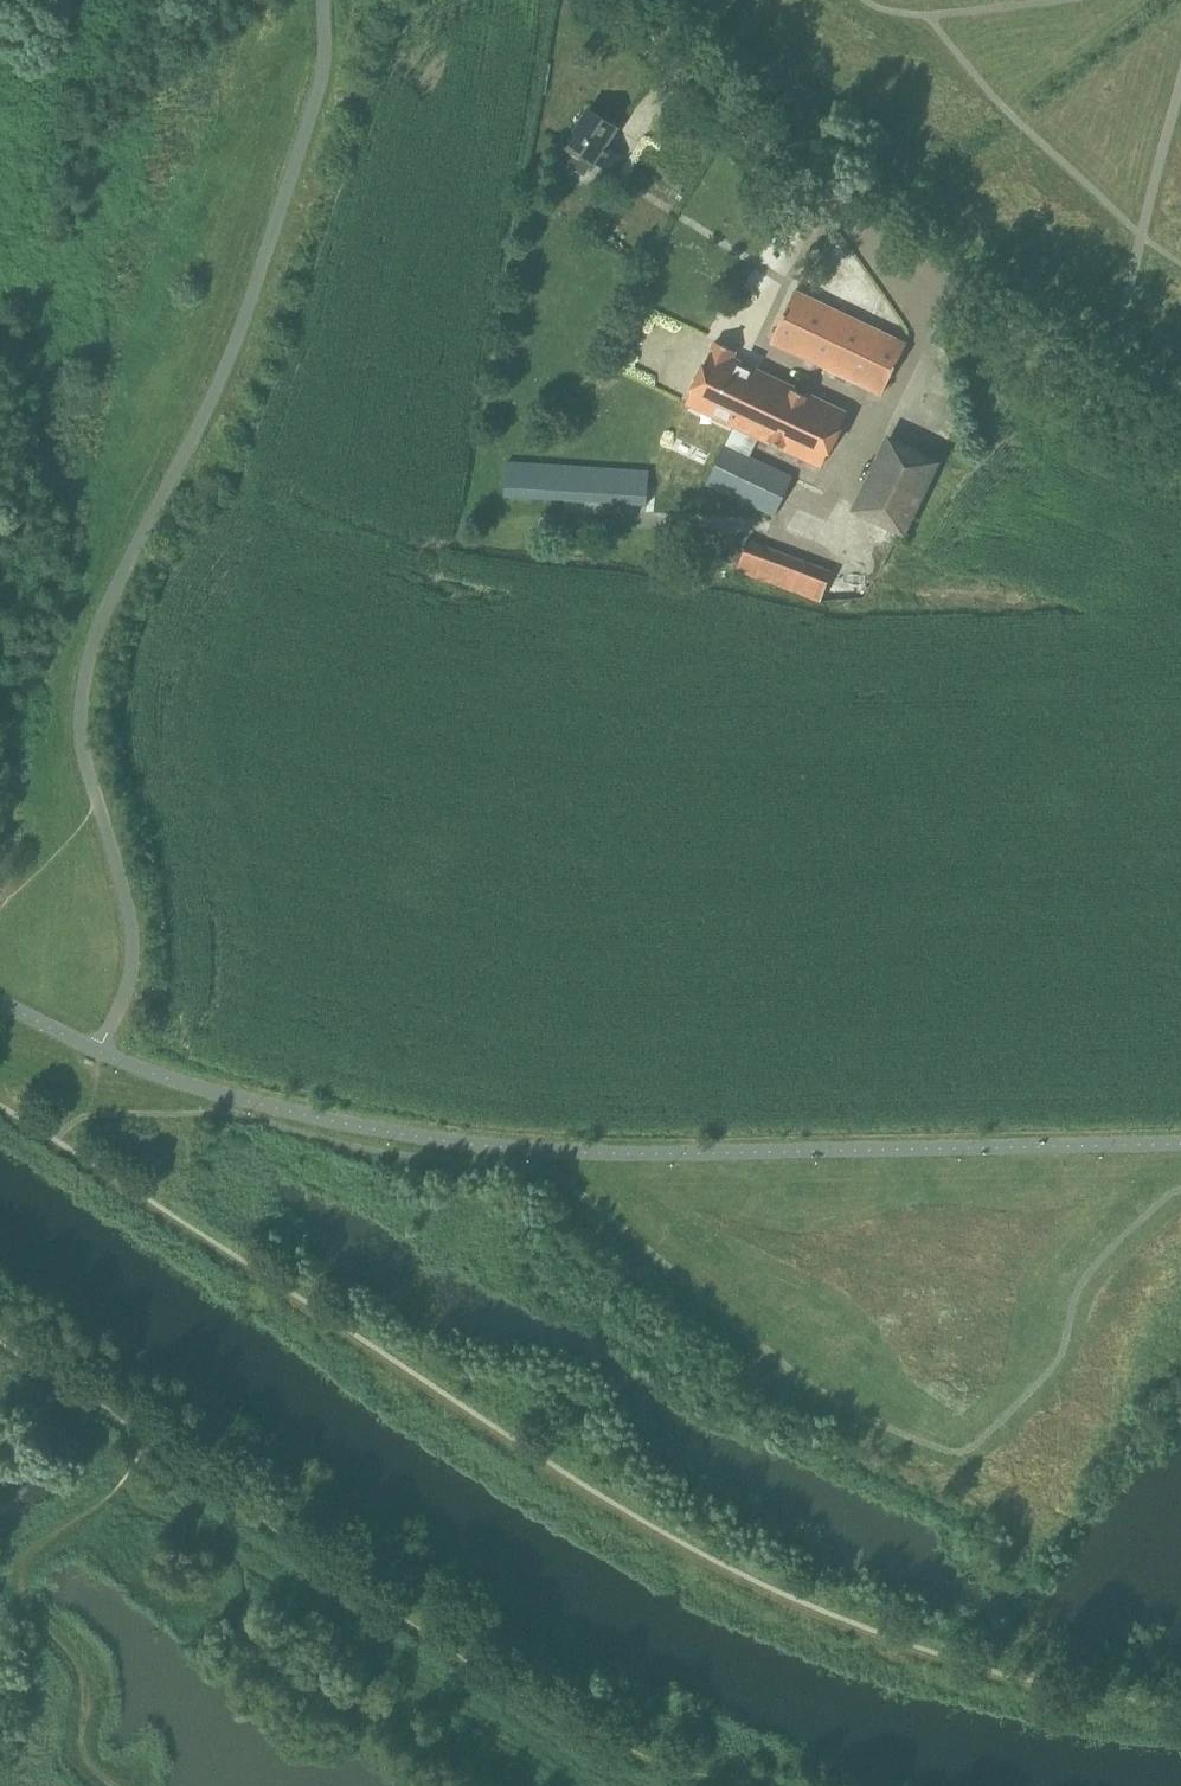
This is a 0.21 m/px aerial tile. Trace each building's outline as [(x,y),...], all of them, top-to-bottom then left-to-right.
[(616,126),(588,108),(566,144),(597,163),(598,161),(614,171),(623,157),(605,146),(616,126)] [(907,342),(905,341),(794,290),(771,340),(882,393),(907,342)] [(716,341),(687,401),(735,423),(706,482),(775,514),(792,477),(748,455),(758,434),(771,440),(781,445),(780,446),(821,465),(846,414),(730,359),(735,350),(716,341)] [(860,506),(902,526),(932,462),(890,442),(860,506)] [(647,504),(649,470),(507,461),(504,495),(647,504)] [(736,568),(820,600),(832,571),(747,538),(736,568)]
